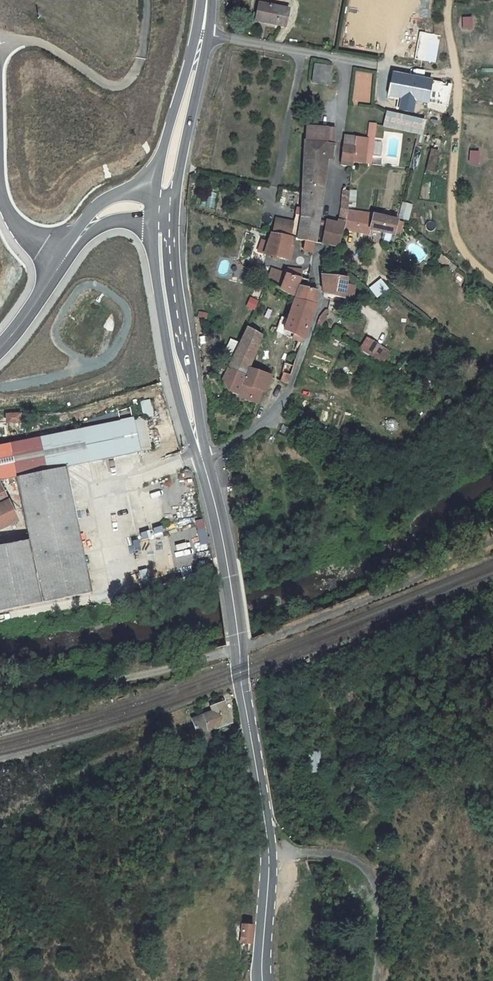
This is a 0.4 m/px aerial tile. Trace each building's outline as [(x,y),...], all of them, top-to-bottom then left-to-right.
[(260,2),(257,21),(277,24),(279,19),(291,21),(293,10),(280,8),(280,6),(260,2)] [(316,65),(314,74),(330,77),(331,67),(316,65)] [(358,102),(371,103),(375,73),(361,72),(358,102)] [(430,100),(435,80),(396,73),(391,93),(430,100)] [(313,84),(328,87),(330,77),(314,74),(313,84)] [(419,133),(422,121),(388,113),(385,125),(419,133)] [(369,132),(377,133),(378,124),(369,123),(369,132)] [(308,127),(307,144),(335,145),(335,128),(308,127)] [(365,164),(373,165),(377,133),(369,132),(368,136),(368,139),(365,164)] [(344,137),(343,148),(354,149),(355,138),(344,137)] [(354,149),(353,163),(365,164),(368,139),(355,138),(354,149)] [(305,186),(325,188),(327,159),(333,159),(335,145),(307,144),(305,186)] [(423,147),(416,145),(411,168),(418,170),(423,147)] [(342,162),(353,163),(354,149),(343,148),(342,162)] [(441,150),(431,149),(426,171),(436,173),(441,150)] [(481,152),(469,150),(467,163),(479,165),(481,152)] [(324,198),(325,188),(305,186),(306,196),(324,198)] [(306,196),(304,218),(299,238),(309,243),(318,244),(324,198),(306,196)] [(399,215),(399,216),(410,219),(414,203),(403,201),(399,215)] [(371,228),(374,216),(352,211),(347,231),(369,237),(371,228)] [(275,232),(295,237),(299,238),(304,218),(297,216),(295,223),(279,219),(275,232)] [(371,228),(394,234),(398,221),(374,216),(371,228)] [(321,244),(341,248),(346,222),(327,218),(321,244)] [(400,237),(404,223),(398,221),(394,234),(400,237)] [(289,260),(295,237),(275,232),(267,254),(289,260)] [(308,253),(316,254),(318,244),(309,243),(308,253)] [(450,261),(442,255),(437,260),(445,267),(450,261)] [(456,275),(460,270),(450,261),(445,267),(456,275)] [(271,271),(267,281),(280,288),(285,275),(271,271)] [(298,298),(319,305),(319,291),(300,285),(302,277),(286,274),(285,275),(280,288),(294,296),(295,294),(299,295),(298,298)] [(346,298),(348,278),(324,276),(327,295),(346,298)] [(285,330),(307,341),(319,305),(298,298),(285,330)] [(352,313),(344,336),(355,339),(361,322),(352,313)] [(236,393),(259,401),(263,390),(268,377),(250,369),(263,333),(248,327),(225,377),(228,386),(236,393)] [(369,337),(361,348),(370,354),(375,357),(382,345),(369,337)] [(284,393),(290,376),(281,373),(274,389),(284,393)] [(12,483),(26,545),(0,550),(0,616),(88,595),(61,472),(145,455),(137,419),(168,413),(162,400),(134,405),(0,446),(0,486),(12,483)] [(1,420),(4,430),(16,428),(14,418),(1,420)] [(12,523),(0,500),(0,529),(12,523)] [(139,571),(143,584),(151,582),(148,569),(139,571)] [(223,703),(221,704),(217,705),(211,708),(212,712),(192,720),(198,734),(231,723),(223,703)] [(215,748),(223,745),(221,741),(219,733),(204,738),(207,745),(211,744),(212,748),(215,748)] [(236,736),(221,741),(223,745),(237,740),(236,736)] [(322,755),(309,756),(311,772),(324,771),(322,755)] [(368,796),(371,797),(377,776),(374,775),(368,796)] [(240,942),(252,943),(253,927),(242,926),(240,942)]
